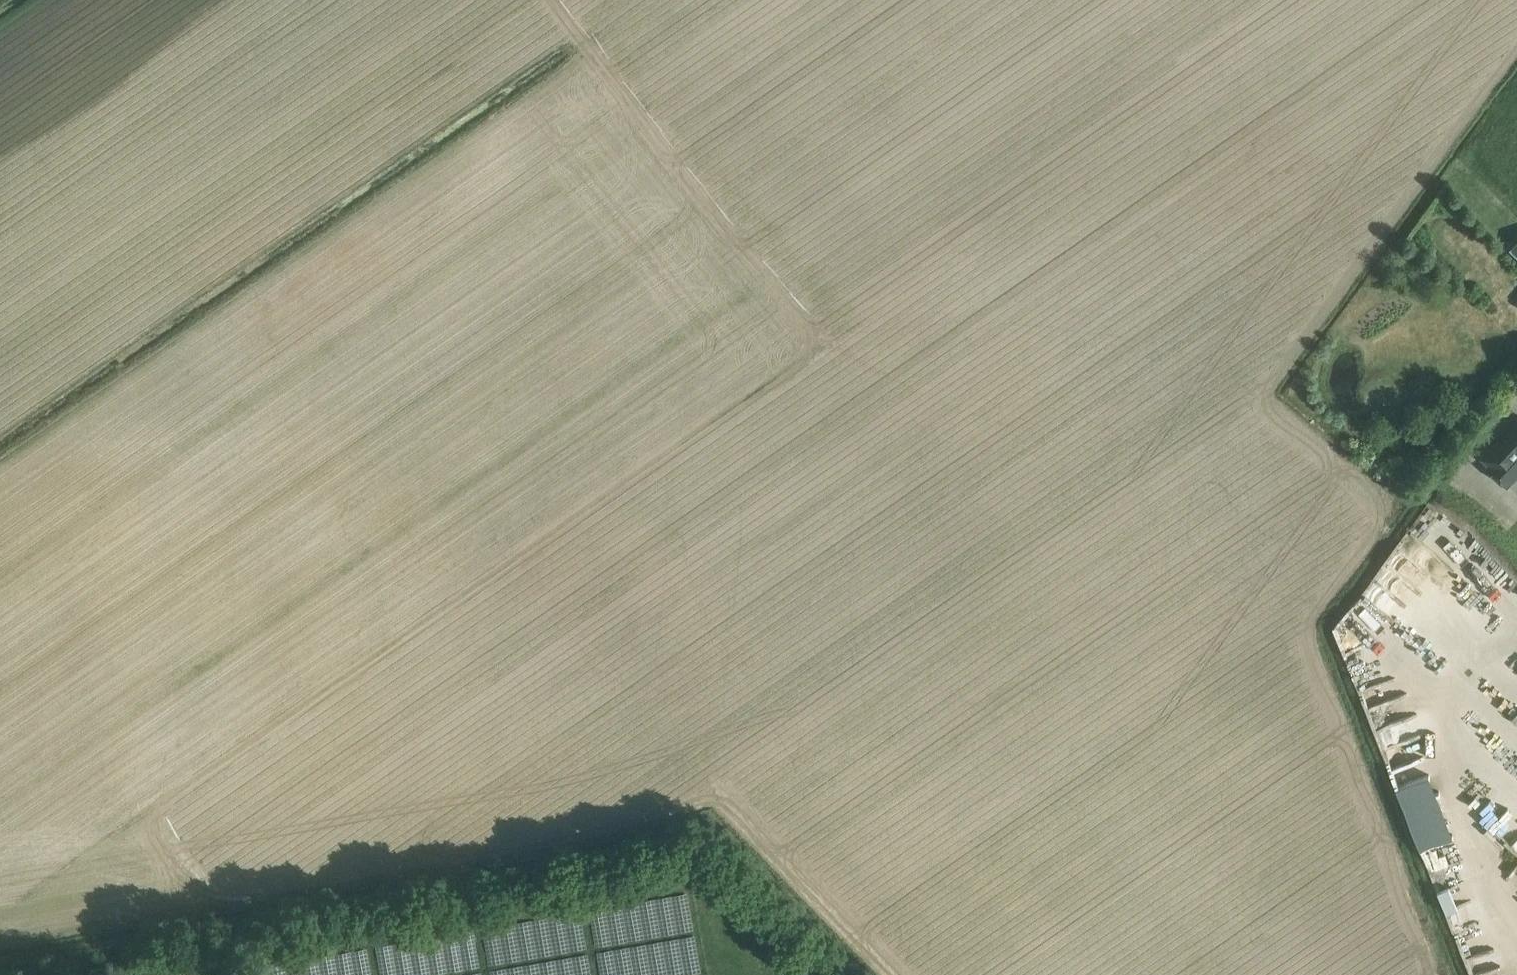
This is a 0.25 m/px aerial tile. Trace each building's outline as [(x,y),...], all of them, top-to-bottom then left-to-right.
[(1516,474),(1516,422),(1483,458),(1491,465),(1489,467),(1507,485),(1516,474)]
